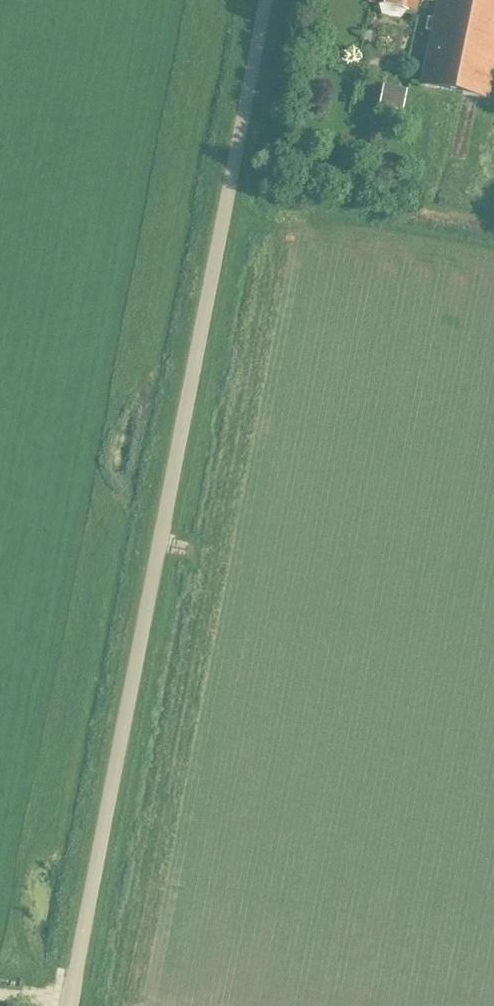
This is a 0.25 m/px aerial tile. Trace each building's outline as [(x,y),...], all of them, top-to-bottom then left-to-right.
[(369,0),(415,10),(417,0),(369,0)] [(437,1),(420,84),(488,97),(493,65),(493,0),(437,0),(437,1)] [(408,86),(384,81),(379,104),(403,109),(408,86)]
